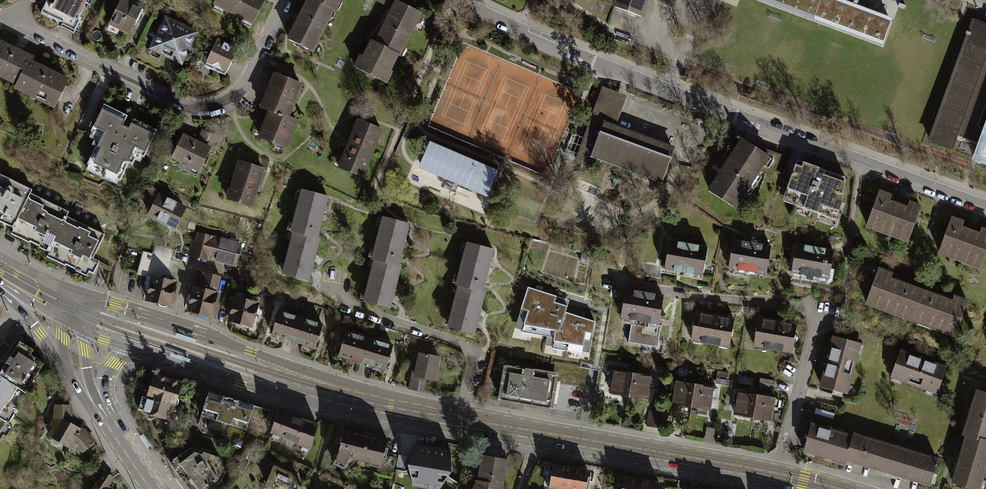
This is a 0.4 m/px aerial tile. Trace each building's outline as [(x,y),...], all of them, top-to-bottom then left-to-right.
[(79,21),(77,20),(86,0),(47,0),(41,13),(75,29),(79,21)] [(130,0),(121,0),(108,26),(129,36),(144,6),(130,0)] [(213,6),(253,26),(266,0),(216,0),(213,6)] [(333,8),(317,0),(308,0),(289,39),(312,50),(333,8)] [(333,8),(334,9),(338,0),(317,0),(333,8)] [(613,3),(611,10),(613,11),(643,22),(651,0),(605,0),(613,3)] [(655,0),(674,9),(677,0),(655,0)] [(846,0),(762,0),(883,44),(893,17),(846,0)] [(396,2),(375,44),(394,54),(399,56),(419,14),(396,2)] [(199,32),(165,16),(149,50),(182,66),(199,32)] [(975,21),(930,142),(952,150),(958,135),(984,144),(979,159),(985,162),(985,132),(973,127),(983,99),(985,100),(985,25),(975,21)] [(237,49),(216,40),(204,66),(225,75),(237,49)] [(386,70),(394,54),(375,44),(372,42),(364,59),(361,57),(356,67),(385,81),(390,71),(386,70)] [(19,81),(28,62),(30,58),(0,43),(0,71),(19,81)] [(66,80),(28,62),(19,81),(17,85),(43,98),(42,101),(53,106),(66,80)] [(270,111),(260,136),(285,146),(295,121),(286,117),(299,84),(274,74),(261,107),(270,111)] [(589,167),(593,156),(605,123),(605,124),(616,93),(605,89),(578,162),(589,167)] [(617,92),(616,93),(605,124),(616,127),(627,96),(617,92)] [(92,144),(96,146),(87,165),(88,165),(119,180),(119,181),(128,162),(132,164),(137,153),(144,157),(145,154),(148,155),(152,147),(149,145),(156,130),(132,119),(130,123),(126,120),(128,116),(103,104),(95,119),(93,118),(89,126),(92,128),(90,131),(97,134),(92,144)] [(356,121),(338,166),(361,174),(379,129),(356,121)] [(616,127),(605,124),(605,123),(593,156),(601,159),(602,159),(661,180),(660,181),(662,181),(670,159),(669,159),(673,148),(616,127)] [(202,131),(197,143),(209,148),(215,137),(202,131)] [(200,167),(209,148),(197,143),(183,136),(172,157),(181,161),(178,166),(188,171),(192,163),(200,167)] [(755,145),(754,147),(741,139),(709,191),(733,206),(738,199),(739,200),(758,170),(772,175),(779,155),(755,145)] [(498,170),(430,141),(418,168),(487,196),(498,170)] [(822,169),(797,160),(785,193),(796,197),(794,204),(835,220),(841,207),(844,177),(822,169)] [(239,162),(226,198),(249,206),(262,170),(239,162)] [(119,180),(88,165),(86,169),(116,184),(119,180)] [(29,193),(31,189),(0,174),(0,216),(14,223),(29,193)] [(293,232),(295,233),(316,238),(326,197),(303,191),(301,200),(300,199),(295,218),(296,218),(293,232)] [(148,202),(154,205),(158,195),(152,192),(148,202)] [(890,196),(879,192),(867,225),(875,229),(876,227),(900,236),(899,237),(907,240),(920,207),(909,203),(907,208),(899,205),(888,201),(890,196)] [(50,247),(65,216),(68,211),(29,193),(14,223),(11,229),(30,238),(29,241),(40,246),(41,243),(50,247)] [(184,208),(158,195),(154,205),(149,215),(174,228),(184,208)] [(104,235),(65,216),(50,247),(48,252),(67,261),(65,265),(77,270),(79,267),(93,274),(99,261),(93,258),(104,235)] [(374,260),(376,260),(397,265),(408,224),(385,218),(383,227),(381,227),(377,245),(378,245),(374,260)] [(951,218),(939,252),(947,255),(948,253),(972,261),(971,264),(979,267),(985,249),(985,231),(981,229),(979,235),(970,231),(960,228),(962,222),(951,218)] [(194,240),(190,253),(235,265),(243,235),(224,230),(222,239),(200,233),(198,241),(194,240)] [(318,238),(316,238),(295,233),(293,240),(292,240),(286,261),(287,261),(284,274),(307,280),(318,238)] [(770,247),(734,240),(729,267),(765,273),(770,247)] [(706,248),(669,241),(664,268),(701,275),(706,248)] [(458,285),(460,285),(480,290),(491,249),(468,243),(466,252),(464,252),(460,270),(461,270),(458,285)] [(155,245),(153,254),(171,259),(173,250),(155,245)] [(833,252),(796,245),(791,272),(807,274),(806,278),(812,279),(813,275),(828,277),(833,252)] [(165,280),(171,259),(153,254),(144,252),(138,274),(147,276),(145,284),(150,285),(146,299),(148,299),(157,302),(159,305),(165,307),(169,304),(174,283),(165,280)] [(399,266),(397,265),(376,260),(374,268),(373,267),(368,288),(369,288),(365,301),(389,307),(399,266)] [(903,316),(910,319),(921,290),(889,278),(891,273),(878,268),(865,303),(878,307),(879,305),(904,314),(903,316)] [(188,309),(199,312),(202,316),(207,317),(210,315),(220,277),(198,271),(191,295),(188,294),(187,298),(191,299),(188,309)] [(482,291),(480,290),(460,285),(458,293),(456,292),(451,313),(452,313),(449,326),(472,332),(482,291)] [(569,300),(528,287),(514,331),(554,338),(552,348),(589,355),(595,322),(566,312),(569,300)] [(621,317),(632,319),(657,323),(662,297),(626,290),(621,317)] [(952,301),(921,290),(910,319),(917,322),(918,320),(943,329),(943,331),(954,335),(967,301),(954,296),(952,301)] [(237,292),(230,320),(239,322),(242,326),(247,327),(251,325),(258,297),(237,292)] [(272,335),(293,341),(300,318),(279,311),(272,335)] [(706,313),(695,312),(690,339),(727,346),(733,318),(723,316),(722,318),(706,315),(706,313)] [(768,318),(758,317),(754,345),(790,350),(795,323),(786,322),(786,324),(768,321),(768,318)] [(322,324),(300,318),(293,341),(314,348),(322,324)] [(661,324),(657,323),(632,319),(628,342),(657,347),(661,324)] [(339,356),(362,362),(369,339),(345,332),(339,356)] [(858,343),(833,336),(820,386),(845,392),(858,343)] [(392,345),(369,339),(362,362),(385,369),(392,345)] [(0,371),(0,376),(22,390),(40,361),(29,354),(32,349),(19,341),(0,371)] [(946,367),(899,351),(891,376),(937,391),(946,367)] [(413,367),(411,376),(425,379),(433,380),(438,356),(420,353),(417,368),(413,367)] [(505,366),(500,399),(550,408),(555,381),(556,375),(553,375),(505,366)] [(610,392),(628,395),(632,374),(615,370),(610,392)] [(142,396),(138,408),(145,410),(144,413),(147,417),(152,419),(156,416),(156,414),(169,418),(180,382),(155,374),(147,398),(142,396)] [(650,377),(632,374),(628,395),(646,399),(650,377)] [(22,390),(0,376),(0,418),(4,421),(23,391),(22,390)] [(423,391),(425,379),(411,376),(409,388),(423,391)] [(774,381),(760,378),(759,386),(772,388),(774,381)] [(673,403),(691,406),(694,384),(677,381),(673,403)] [(712,387),(694,384),(691,406),(708,409),(712,387)] [(966,434),(985,440),(985,392),(977,389),(963,434),(966,434)] [(253,405),(209,391),(201,416),(246,429),(253,405)] [(734,413),(753,416),(756,395),(734,392),(732,399),(736,400),(734,413)] [(778,399),(756,395),(753,416),(771,419),(773,406),(777,407),(778,399)] [(69,405),(55,405),(54,419),(57,421),(49,435),(69,447),(73,442),(81,451),(93,441),(82,429),(70,423),(69,405)] [(834,413),(816,407),(814,414),(832,419),(834,413)] [(647,425),(655,426),(657,412),(649,411),(647,425)] [(277,412),(272,430),(310,448),(317,424),(277,412)] [(665,413),(657,412),(655,426),(663,428),(665,413)] [(844,464),(845,463),(853,437),(811,424),(803,449),(805,450),(804,453),(814,456),(815,453),(825,456),(823,459),(834,463),(834,461),(844,464)] [(370,438),(342,430),(338,449),(331,463),(342,468),(347,457),(379,464),(385,438),(371,434),(370,438)] [(875,472),(886,476),(895,447),(854,434),(853,437),(845,463),(856,467),(857,463),(876,469),(875,472)] [(966,434),(952,482),(977,488),(978,488),(985,463),(985,440),(966,434)] [(417,447),(410,469),(414,488),(417,488),(443,488),(453,476),(452,453),(417,447)] [(935,460),(895,447),(886,476),(897,479),(898,474),(929,484),(930,482),(933,483),(936,474),(931,473),(935,460)] [(172,460),(193,488),(211,488),(220,481),(225,472),(218,457),(189,448),(172,460)] [(483,456),(480,474),(478,474),(477,482),(474,488),(500,488),(506,459),(483,456)] [(266,484),(278,488),(291,488),(297,476),(293,474),(294,471),(279,464),(278,468),(274,466),(266,484)] [(546,485),(567,488),(571,468),(554,465),(552,471),(549,471),(546,485)] [(571,468),(567,488),(568,488),(588,488),(590,478),(587,477),(588,471),(571,468)] [(104,488),(112,477),(105,471),(97,482),(96,481),(90,488),(106,488),(104,488)] [(642,480),(624,477),(623,483),(620,482),(619,488),(640,488),(642,480)] [(642,480),(640,488),(659,488),(660,483),(642,480)]
